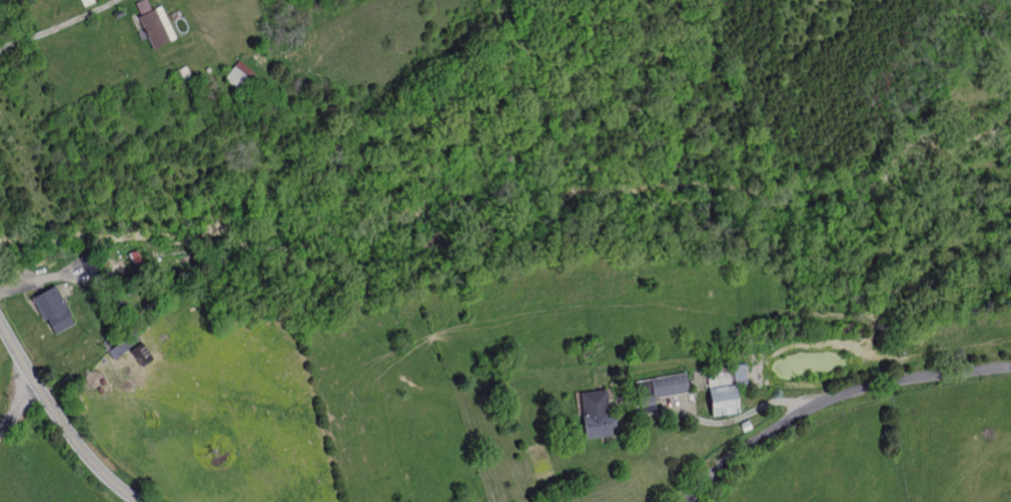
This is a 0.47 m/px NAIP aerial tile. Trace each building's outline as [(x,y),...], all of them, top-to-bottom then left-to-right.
[(177,38),(162,7),(153,11),(148,0),(144,0),(136,4),(141,16),(139,17),(153,49),(177,38)] [(117,19),(125,14),(122,9),(115,13),(117,19)] [(225,79),(240,61),(256,73),(242,92),(225,79)] [(185,80),(191,75),(185,67),(179,71),(185,80)] [(134,266),(129,253),(137,251),(142,263),(134,266)] [(93,280),(81,257),(91,252),(103,275),(93,280)] [(55,334),(74,324),(69,315),(71,314),(56,287),(33,299),(45,321),(47,319),(55,334)] [(115,359),(141,339),(135,332),(109,352),(115,359)] [(131,351),(143,343),(154,359),(143,367),(131,351)] [(714,418),(707,370),(742,364),(745,364),(748,385),(737,387),(741,414),(714,418)] [(657,412),(655,399),(690,393),(686,373),(635,381),(641,415),(657,412)] [(613,436),(612,427),(617,427),(616,419),(616,418),(610,419),(607,391),(581,394),(586,439),(613,436)] [(745,432),(753,428),(749,420),(741,424),(745,432)]
